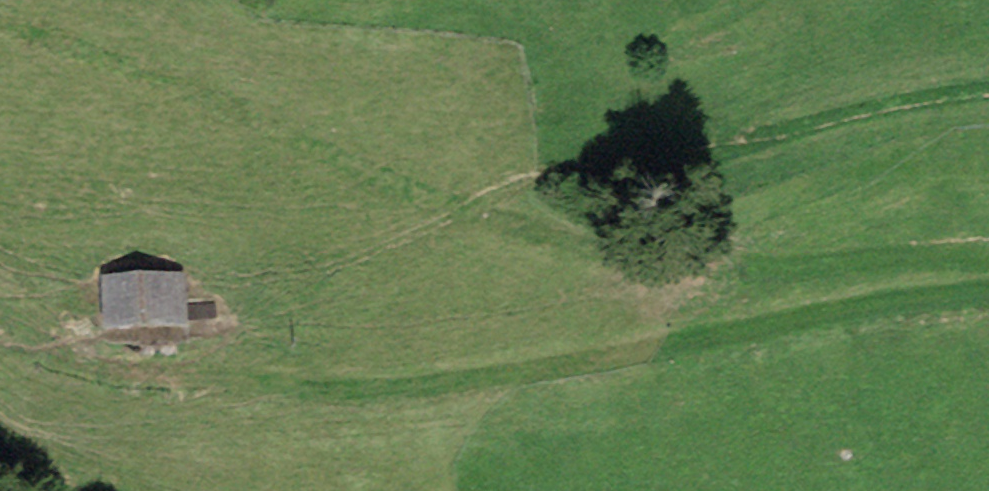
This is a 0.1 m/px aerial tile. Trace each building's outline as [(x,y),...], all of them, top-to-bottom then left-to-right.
[(185,274),(104,276),(105,329),(186,327),(185,274)]
